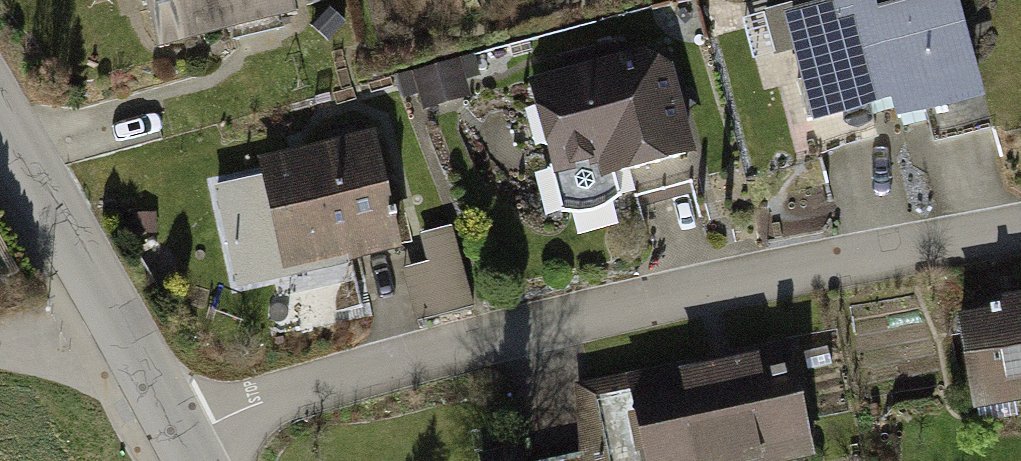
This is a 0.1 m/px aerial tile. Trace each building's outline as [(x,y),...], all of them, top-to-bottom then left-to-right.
[(287,0),(138,0),(150,48),(228,30),(231,41),(282,29),(279,18),(291,15),(287,0)] [(782,15),(792,51),(780,54),(798,121),(895,95),(872,7),(870,0),(839,0),(782,15)] [(982,95),(961,17),(986,10),(984,0),(897,0),(872,7),(895,95),(901,116),(982,95)] [(665,42),(524,79),(532,109),(521,112),(531,151),(543,148),(560,211),(584,212),(600,208),(616,195),(611,175),(695,152),(665,42)] [(456,63),(406,77),(415,112),(466,99),(456,63)] [(368,133),(254,161),(282,274),(396,246),(368,133)] [(414,324),(478,307),(457,225),(417,235),(425,263),(399,270),(414,324)] [(972,420),(1020,412),(1020,301),(996,305),(998,315),(955,323),(972,420)] [(574,388),(585,460),(815,460),(789,343),(574,388)]
